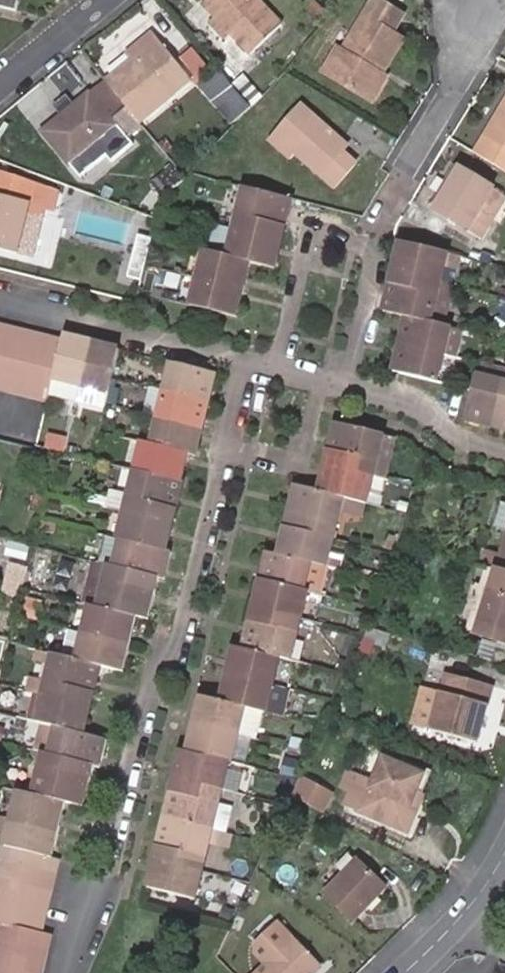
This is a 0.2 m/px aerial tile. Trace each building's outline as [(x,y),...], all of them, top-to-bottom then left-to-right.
[(214,13),(238,38),(249,49),(280,21),(260,0),(202,0),(214,13)] [(326,16),(332,8),(325,0),(312,0),(326,16)] [(385,70),(406,33),(393,26),(403,8),(389,0),(371,0),(345,47),(341,45),(328,69),(370,92),(383,69),(385,70)] [(238,38),(214,13),(209,18),(232,43),(238,38)] [(132,97),(144,112),(196,68),(156,22),(132,43),(138,51),(112,73),(132,97)] [(238,84),(235,81),(223,66),(209,77),(223,95),(238,84)] [(383,69),(370,92),(381,98),(393,74),(385,70),(383,69)] [(249,70),(235,81),(238,84),(253,104),(267,90),(249,70)] [(112,73),(109,71),(47,123),(76,156),(84,150),(121,117),(116,111),(132,97),(112,73)] [(339,146),(345,140),(301,103),(272,137),(291,154),(295,150),(335,184),(355,159),(344,150),(339,146)] [(494,131),(483,148),(504,161),(504,113),(494,131)] [(121,117),(84,150),(95,162),(132,129),(121,117)] [(350,144),(345,140),(339,146),(344,150),(350,144)] [(462,157),(435,202),(468,222),(480,230),(494,207),(504,188),(504,183),(500,180),(498,183),(495,181),(497,178),(462,157)] [(14,175),(0,172),(0,235),(14,175)] [(14,175),(0,235),(0,245),(22,249),(33,200),(37,180),(14,175)] [(266,211),(288,216),(294,191),(247,179),(237,220),(256,225),(258,218),(264,219),(266,211)] [(37,180),(33,200),(51,204),(55,184),(37,180)] [(231,246),(256,251),(278,257),(288,216),(266,211),(264,219),(258,218),(256,225),(237,220),(231,246)] [(450,245),(404,234),(395,274),(415,279),(417,273),(423,274),(425,267),(444,272),(450,245)] [(201,269),(248,280),(256,251),(231,246),(208,240),(201,269)] [(415,279),(395,274),(388,300),(410,305),(434,311),(444,272),(425,267),(423,274),(417,273),(415,279)] [(201,269),(195,295),(242,306),(248,280),(201,269)] [(455,275),(444,272),(434,311),(446,314),(455,275)] [(434,311),(410,305),(403,334),(447,345),(454,316),(446,314),(434,311)] [(454,316),(447,345),(461,348),(468,320),(454,316)] [(8,320),(0,318),(0,351),(1,351),(8,320)] [(24,325),(8,320),(1,351),(17,355),(24,325)] [(38,328),(24,325),(17,355),(31,359),(38,328)] [(46,363),(52,332),(38,328),(31,359),(46,363)] [(84,383),(96,335),(69,328),(67,336),(60,366),(58,377),(84,383)] [(60,366),(67,336),(52,332),(46,363),(60,366)] [(447,345),(403,334),(396,360),(440,371),(447,345)] [(118,367),(124,342),(96,335),(84,383),(113,390),(118,367)] [(480,363),(504,369),(504,353),(484,348),(482,354),(480,363)] [(1,351),(0,355),(0,379),(10,381),(17,355),(1,351)] [(170,380),(212,390),(218,365),(176,354),(170,380)] [(31,359),(17,355),(10,381),(25,385),(31,359)] [(46,363),(31,359),(25,385),(39,389),(46,363)] [(54,393),(58,377),(60,366),(46,363),(39,389),(54,393)] [(476,379),(469,409),(498,417),(504,391),(504,369),(480,363),(476,379)] [(163,406),(170,380),(156,376),(148,402),(163,406)] [(163,406),(206,416),(212,390),(170,380),(163,406)] [(84,383),(81,397),(109,405),(113,390),(84,383)] [(156,434),(194,444),(199,445),(206,416),(163,406),(156,434)] [(405,425),(390,422),(342,411),(335,439),(356,444),(354,451),(360,453),(358,460),(379,466),(395,469),(405,425)] [(139,459),(188,471),(194,444),(156,434),(146,432),(139,459)] [(372,493),(379,466),(358,460),(360,453),(354,451),(356,444),(335,439),(324,480),(348,487),(372,493)] [(161,494),(181,499),(188,471),(139,459),(132,485),(128,502),(150,507),(152,498),(159,500),(161,494)] [(348,487),(324,480),(302,475),(295,501),(316,507),(315,514),(319,515),(318,521),(338,526),(345,500),(348,487)] [(128,502),(132,485),(115,481),(111,498),(128,502)] [(372,493),(348,487),(345,500),(369,506),(372,493)] [(126,530),(171,541),(181,499),(161,494),(159,500),(152,498),(150,507),(128,502),(121,529),(126,530)] [(316,507),(295,501),(284,543),(315,550),(331,554),(338,526),(318,521),(319,515),(315,514),(316,507)] [(113,559),(118,560),(126,530),(121,529),(110,527),(103,557),(113,559)] [(136,578),(161,584),(164,570),(168,570),(175,542),(171,541),(126,530),(118,560),(139,565),(136,578)] [(315,550),(284,543),(275,541),(268,571),(308,580),(315,550)] [(491,541),(487,552),(501,556),(504,545),(491,541)] [(308,580),(312,581),(327,584),(333,554),(331,554),(315,550),(308,580)] [(501,556),(481,623),(504,630),(504,558),(501,556)] [(146,608),(154,610),(161,584),(136,578),(139,565),(118,560),(113,559),(103,599),(146,608)] [(312,581),(308,580),(268,571),(258,613),(280,617),(282,610),(287,611),(288,605),(306,609),(312,581)] [(139,635),(146,608),(103,599),(98,597),(93,625),(139,635)] [(280,617),(258,613),(252,640),(284,647),(296,649),(306,609),(288,605),(287,611),(282,610),(280,617)] [(306,609),(296,649),(308,653),(318,612),(306,609)] [(441,639),(386,621),(379,641),(414,652),(417,642),(438,649),(441,639)] [(133,660),(139,635),(93,625),(86,650),(109,655),(133,660)] [(284,647),(252,640),(240,637),(233,667),(277,676),(284,647)] [(84,678),(103,682),(109,655),(86,650),(60,644),(51,685),(76,691),(78,684),(82,684),(84,678)] [(498,675),(453,662),(438,719),(483,732),(498,675)] [(277,676),(233,667),(227,692),(252,697),(271,702),(277,676)] [(277,676),(271,702),(288,706),(294,680),(277,676)] [(67,716),(93,723),(103,682),(84,678),(82,684),(78,684),(76,691),(51,685),(45,712),(54,714),(67,716)] [(252,697),(227,692),(209,688),(202,715),(246,726),(252,697)] [(54,745),(60,747),(67,716),(54,714),(47,744),(54,745)] [(246,726),(202,715),(196,742),(237,751),(240,752),(246,726)] [(77,763),(101,769),(105,756),(110,757),(117,728),(93,723),(67,716),(60,747),(80,751),(77,763)] [(237,751),(196,742),(189,741),(180,782),(202,786),(204,780),(209,782),(211,774),(231,778),(237,751)] [(45,784),(77,791),(95,795),(101,769),(77,763),(80,751),(60,747),(54,745),(45,784)] [(417,802),(420,795),(433,765),(391,748),(381,773),(376,785),(372,784),(365,801),(416,822),(424,804),(417,802)] [(360,781),(365,766),(355,762),(348,777),(360,781)] [(344,781),(309,763),(300,783),(333,801),(344,781)] [(376,785),(381,773),(365,766),(360,781),(353,797),(365,801),(372,784),(376,785)] [(202,786),(180,782),(174,808),(222,818),(231,778),(211,774),(209,782),(204,780),(202,786)] [(28,780),(22,808),(70,819),(77,791),(45,784),(28,780)] [(426,798),(420,795),(417,802),(424,804),(426,798)] [(16,838),(40,843),(63,848),(70,819),(22,808),(16,838)] [(222,818),(174,808),(167,835),(190,841),(189,848),(194,849),(193,855),(211,860),(222,818)] [(190,841),(167,835),(158,876),(206,887),(211,860),(193,855),(194,849),(189,848),(190,841)] [(16,838),(12,837),(8,853),(36,860),(40,843),(16,838)] [(40,843),(36,860),(66,868),(70,850),(63,848),(40,843)] [(397,878),(367,848),(333,884),(364,914),(397,878)] [(8,853),(4,868),(33,874),(36,860),(8,853)] [(36,860),(33,874),(63,882),(66,868),(36,860)] [(4,868),(1,883),(29,889),(33,874),(4,868)] [(33,874),(29,889),(60,896),(63,882),(33,874)] [(0,886),(0,898),(26,904),(29,889),(1,883),(0,886)] [(29,889),(26,904),(57,911),(60,896),(29,889)] [(0,898),(0,914),(1,914),(22,919),(26,904),(0,898)] [(57,911),(26,904),(22,919),(30,921),(53,926),(57,911)] [(1,914),(0,921),(0,929),(27,935),(30,921),(22,919),(1,914)] [(30,921),(27,935),(57,942),(60,928),(53,926),(30,921)] [(303,928),(269,961),(280,972),(316,972),(332,957),(303,928)] [(0,929),(0,944),(24,950),(27,935),(0,929)] [(57,942),(27,935),(24,950),(53,956),(57,942)] [(0,944),(0,959),(21,964),(24,950),(0,944)] [(24,950),(21,964),(50,971),(53,956),(24,950)] [(21,964),(0,959),(0,972),(19,972),(21,964)] [(269,961),(256,972),(280,972),(269,961)] [(19,972),(50,972),(50,971),(21,964),(19,972)]
